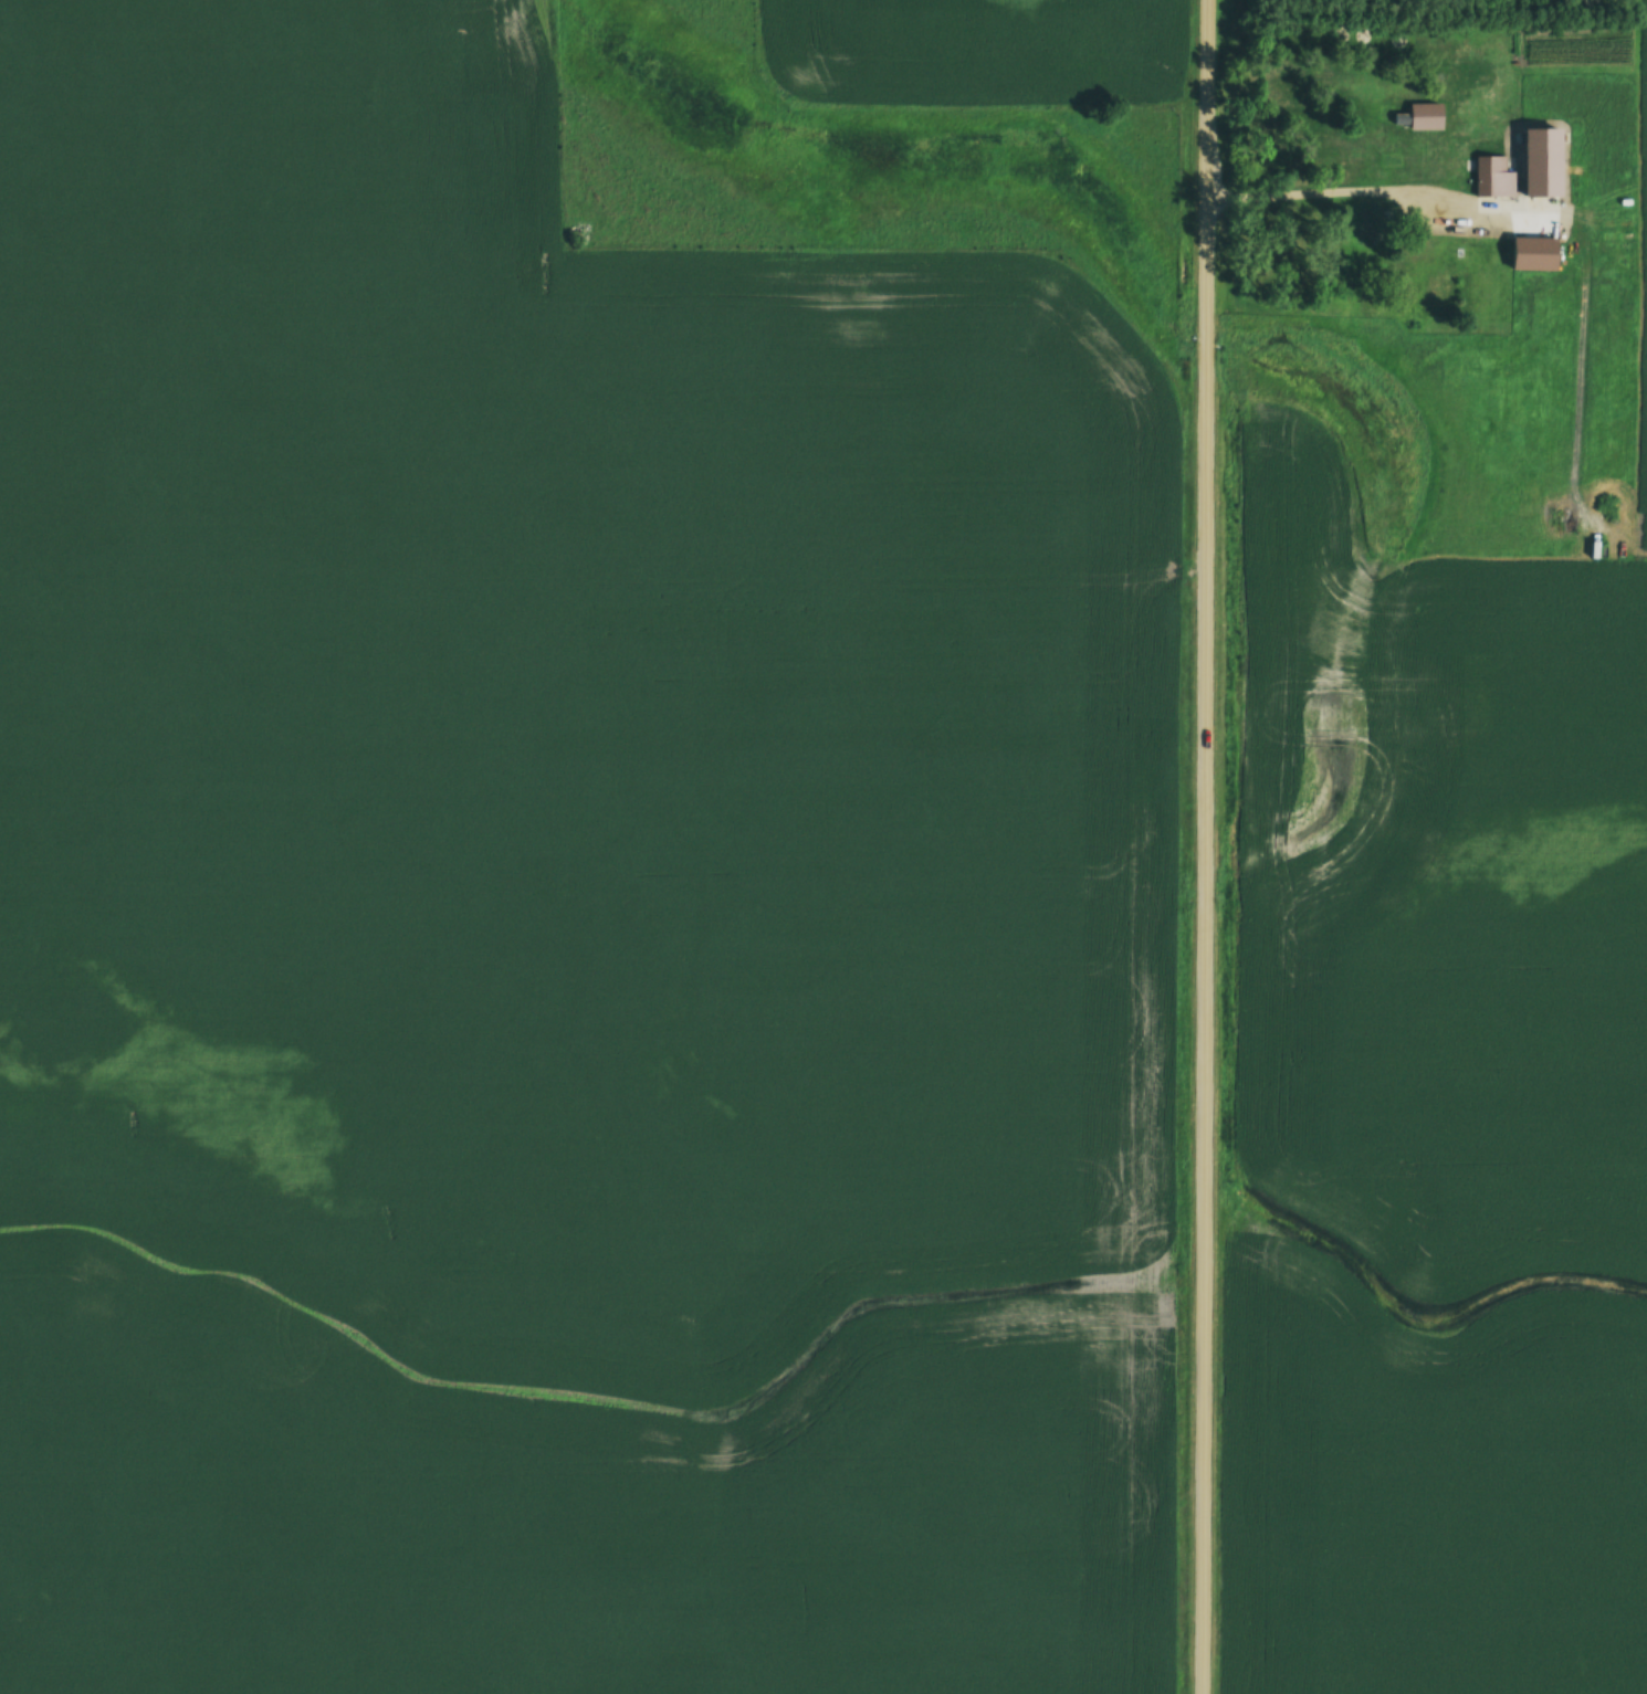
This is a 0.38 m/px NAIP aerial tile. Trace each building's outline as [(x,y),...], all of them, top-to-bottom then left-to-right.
[(1363,109),(1364,138),(1381,138),(1381,126),(1412,126),(1412,133),(1446,132),(1446,106),(1412,106),(1412,119),(1396,119),(1396,109),(1363,109)] [(1568,201),(1568,132),(1530,132),(1530,201),(1568,201)] [(1478,199),(1518,199),(1518,173),(1508,173),(1508,159),(1478,159),(1478,199)]
